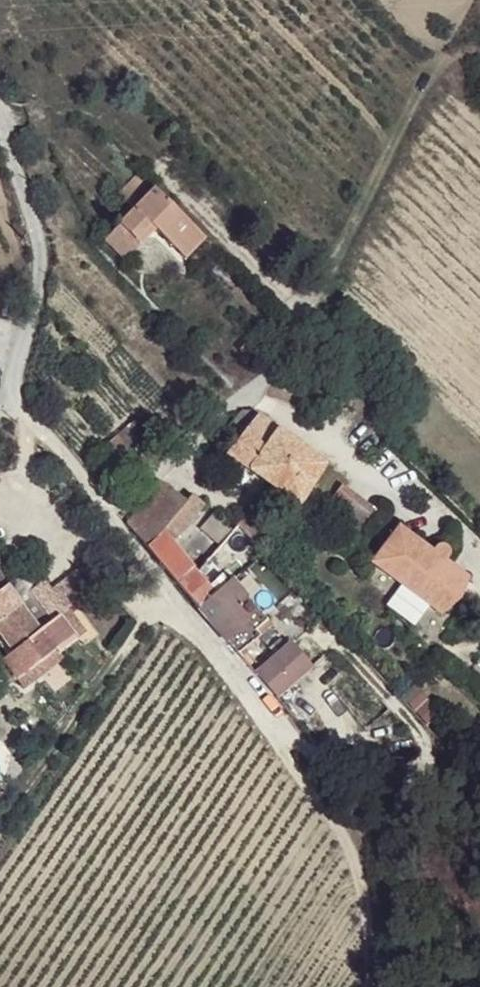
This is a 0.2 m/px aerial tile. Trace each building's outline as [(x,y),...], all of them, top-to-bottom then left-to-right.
[(118,194),(135,209),(154,189),(138,173),(118,194)] [(205,239),(154,189),(135,209),(119,225),(120,226),(135,241),(147,230),(154,230),(184,259),(205,239)] [(154,230),(147,230),(135,241),(120,226),(105,241),(125,260),(154,230)] [(324,466),(257,415),(226,454),(299,506),(324,466)] [(172,542),(164,532),(188,503),(161,481),(126,523),(199,609),(221,589),(215,582),(210,587),(172,542)] [(359,532),(375,511),(341,485),(325,507),(359,532)] [(188,503),(164,532),(172,542),(205,506),(193,496),(188,503)] [(254,519),(264,529),(270,523),(260,513),(254,519)] [(230,538),(234,532),(213,515),(201,529),(222,547),(230,538)] [(250,515),(234,532),(230,538),(242,551),(264,529),(254,519),(250,515)] [(437,548),(433,554),(398,529),(372,564),(441,615),(467,579),(445,563),(449,557),(449,555),(448,551),(444,548),(440,547),(437,548)] [(221,589),(199,609),(226,642),(237,654),(271,626),(232,580),(221,589)] [(12,653),(1,661),(0,662),(0,676),(6,683),(16,680),(23,689),(41,676),(40,675),(34,667),(55,650),(58,654),(77,640),(59,616),(39,631),(6,587),(0,591),(0,636),(12,653)] [(68,610),(59,616),(77,640),(86,633),(68,610)] [(255,675),(277,697),(312,667),(292,643),(255,675)] [(55,650),(34,667),(40,675),(62,659),(58,654),(55,650)]
